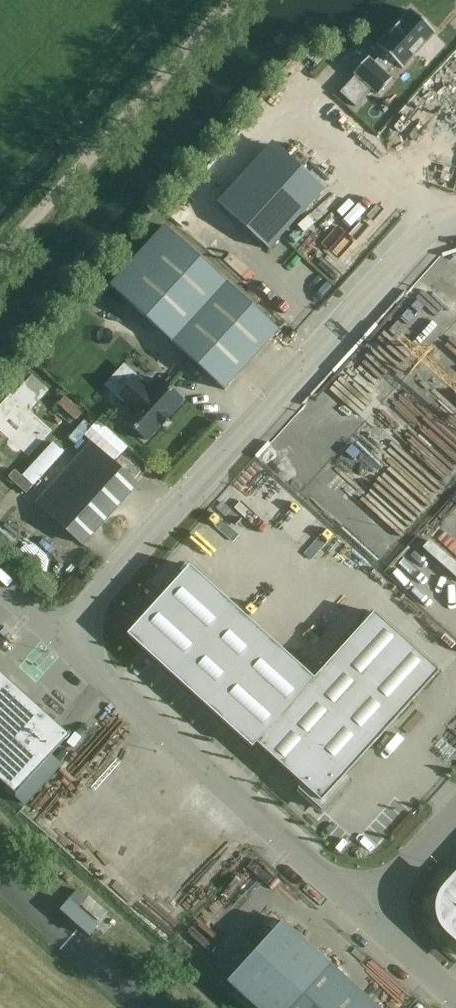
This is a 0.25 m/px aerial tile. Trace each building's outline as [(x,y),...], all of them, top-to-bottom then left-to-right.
[(357,70),(354,73),(356,75),(372,89),(378,95),(380,92),(391,80),(385,75),(395,64),(401,69),(435,33),(410,11),(377,47),(383,52),(373,63),(367,58),(357,70)] [(324,190),(278,147),(223,209),(269,251),(324,190)] [(224,390),(279,330),(165,226),(110,286),(224,390)] [(442,344),(429,358),(455,383),(455,357),(442,344)] [(0,416),(0,435),(21,456),(50,424),(33,410),(49,392),(35,378),(0,416)] [(168,416),(182,401),(158,380),(149,390),(136,378),(119,398),(132,409),(123,419),(146,441),(160,425),(161,426),(169,417),(168,416)] [(303,421),(267,455),(290,480),(326,445),(303,421)] [(136,485),(91,444),(37,504),(82,545),(136,485)] [(337,529),(346,521),(313,486),(305,494),(337,529)] [(309,675),(189,566),(127,635),(248,745),(254,739),(298,780),(294,784),(319,806),(347,775),(342,770),(437,667),(371,607),(309,675)] [(15,796),(29,781),(28,780),(51,755),(71,734),(68,731),(66,734),(0,675),(0,783),(15,796)] [(439,905),(439,914),(441,921),(448,931),(455,938),(455,878),(446,889),(442,895),(439,905)] [(105,915),(86,898),(78,907),(97,924),(105,915)] [(98,926),(68,900),(60,909),(90,935),(98,926)] [(282,921),(227,982),(256,1007),(376,1007),(282,921)]
